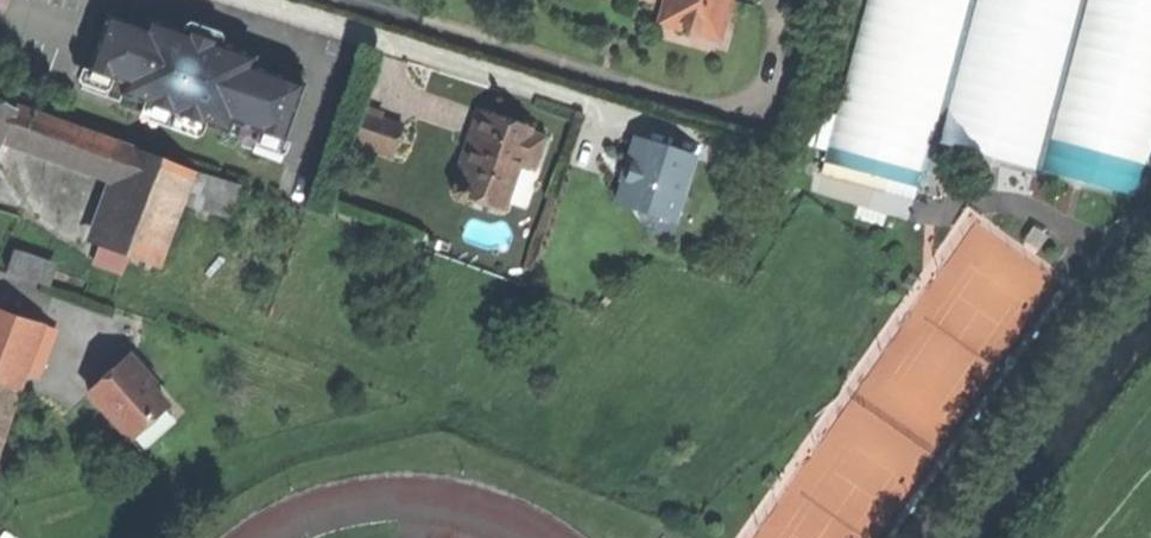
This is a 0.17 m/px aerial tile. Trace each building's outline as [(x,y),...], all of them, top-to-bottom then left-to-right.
[(667,24),(719,38),(729,0),(674,0),(667,24)] [(1078,0),(976,0),(946,142),(1043,163),(1078,0)] [(1150,172),(1150,0),(1084,0),(1048,171),(1147,191),(1150,172)] [(98,50),(84,89),(123,103),(126,96),(247,139),(244,147),(279,160),(308,78),(112,8),(98,50)] [(14,117),(20,120),(24,113),(17,109),(0,101),(0,145),(14,117)] [(821,174),(883,195),(911,204),(916,188),(926,156),(886,144),(889,131),(885,117),(869,112),(833,102),(821,174)] [(18,107),(17,109),(24,113),(20,120),(10,141),(46,152),(57,120),(18,107)] [(349,140),(374,148),(384,119),(359,111),(349,140)] [(509,120),(488,113),(465,182),(458,185),(456,193),(458,199),(467,202),(473,199),(506,209),(508,202),(524,153),(541,159),(548,137),(533,132),(534,128),(509,120)] [(405,126),(384,119),(374,148),(395,155),(405,126)] [(137,148),(57,120),(46,152),(127,176),(137,148)] [(695,158),(637,140),(628,170),(617,203),(635,209),(639,216),(650,219),(657,215),(675,221),(684,193),(695,158)] [(190,167),(137,148),(127,176),(108,229),(162,248),(179,197),(190,167)] [(532,184),(541,159),(524,153),(508,202),(530,209),(537,186),(532,184)] [(240,185),(190,167),(179,197),(229,215),(240,185)] [(689,195),(684,193),(675,221),(657,215),(650,219),(647,229),(675,238),(689,195)] [(155,266),(162,248),(108,229),(102,247),(129,257),(155,266)] [(123,274),(129,257),(102,247),(96,264),(123,274)] [(14,256),(9,273),(49,287),(55,270),(14,256)] [(3,440),(43,324),(0,309),(0,439),(3,440)] [(107,376),(89,392),(129,436),(164,404),(165,403),(151,388),(153,386),(139,370),(137,372),(125,359),(107,376)] [(172,413),(164,404),(129,436),(142,450),(165,429),(160,424),(172,413)]
